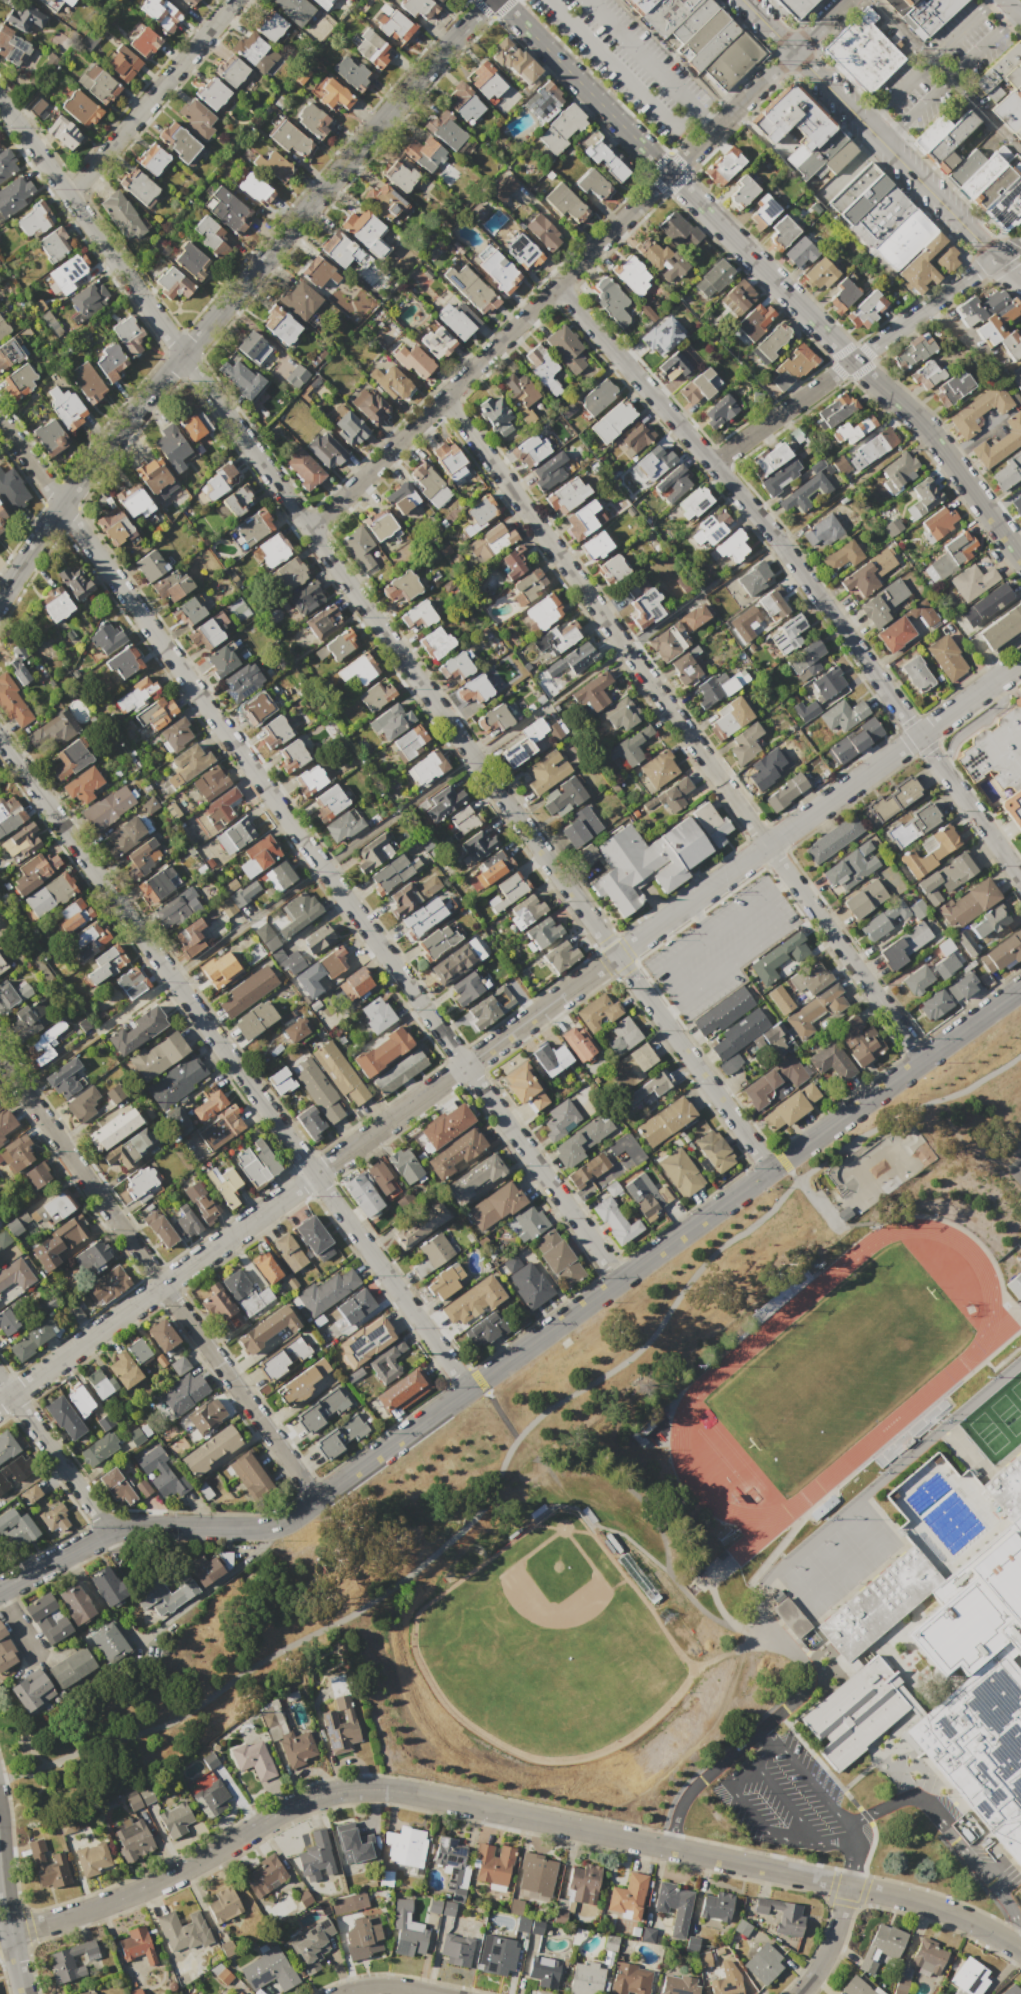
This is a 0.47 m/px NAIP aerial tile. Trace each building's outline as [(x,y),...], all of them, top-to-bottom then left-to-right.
[(3,20),(15,0),(46,18),(34,38),(3,20)] [(60,17),(37,0),(73,0),(60,17)] [(137,7),(143,0),(163,0),(183,17),(169,34),(137,7)] [(191,8),(182,0),(198,0),(191,8)] [(268,1),(269,0),(303,0),(314,9),(299,27),(268,1)] [(325,10),(313,0),(333,0),(325,10)] [(399,5),(403,0),(430,0),(440,8),(435,15),(431,12),(425,20),(416,12),(412,16),(399,5)] [(639,15),(625,0),(654,0),(639,15)] [(639,16),(656,0),(701,0),(660,38),(639,16)] [(669,32),(701,0),(709,0),(716,7),(679,42),(669,32)] [(793,21),(773,0),(815,0),(793,21)] [(900,17),(884,0),(918,0),(900,17)] [(904,14),(919,0),(967,0),(926,38),(904,14)] [(821,49),(864,5),(878,19),(870,26),(903,59),(867,95),(821,49)] [(416,26),(398,47),(375,27),(393,6),(416,26)] [(728,19),(691,55),(680,43),(717,8),(728,19)] [(255,29),(270,11),(286,24),(271,42),(255,29)] [(738,31),(696,72),(686,61),(728,20),(738,31)] [(126,44),(142,24),(160,40),(144,59),(126,44)] [(25,72),(0,57),(0,25),(39,48),(25,72)] [(366,28),(388,46),(383,51),(390,57),(379,71),(353,49),(362,39),(359,36),(366,28)] [(89,52),(78,43),(90,29),(101,38),(89,52)] [(232,46),(246,29),(268,47),(253,64),(232,46)] [(723,92),(701,69),(739,31),(762,55),(723,92)] [(663,37),(670,50),(679,46),(671,33),(663,37)] [(541,70),(521,89),(487,54),(507,35),(541,70)] [(1015,43),(1020,50),(1020,58),(982,94),(971,82),(1015,43)] [(119,44),(142,64),(126,83),(103,64),(119,44)] [(48,53),(58,61),(28,100),(17,92),(48,53)] [(370,73),(355,91),(329,69),(342,53),(356,65),(357,63),(370,73)] [(233,88),(213,71),(228,54),(248,70),(233,88)] [(1002,76),(1020,59),(1020,81),(1013,88),(1002,76)] [(483,61),(509,88),(491,105),(465,78),(483,61)] [(76,80),(91,62),(120,87),(105,105),(76,80)] [(300,85),(294,80),(304,67),(310,73),(300,85)] [(195,94),(210,76),(229,93),(214,111),(195,94)] [(984,93),(1002,77),(1012,88),(994,104),(984,93)] [(328,78),(354,100),(339,117),(313,95),(328,78)] [(469,126),(442,98),(460,80),(487,109),(469,126)] [(541,124),(522,104),(546,80),(566,100),(541,124)] [(788,85),(832,130),(807,154),(795,141),(800,137),(790,126),(769,146),(748,124),(788,85)] [(1014,88),(1020,96),(1020,123),(1010,133),(989,110),(1014,88)] [(74,89),(101,111),(86,130),(59,107),(74,89)] [(191,97),(215,118),(198,137),(174,117),(191,97)] [(30,109),(39,99),(53,111),(45,121),(30,109)] [(307,101),(334,124),(319,142),(292,119),(307,101)] [(571,103),(589,122),(554,156),(536,137),(571,103)] [(421,126),(438,106),(469,132),(452,152),(421,126)] [(966,110),(978,121),(934,166),(923,154),(966,110)] [(909,142),(938,113),(950,125),(921,154),(909,142)] [(59,118),(81,136),(68,151),(47,133),(59,118)] [(282,119),(313,145),(298,163),(268,137),(282,119)] [(170,121),(200,146),(184,165),(154,140),(170,121)] [(1013,132),(1020,125),(1020,141),(1013,132)] [(399,152),(419,129),(448,154),(429,177),(399,152)] [(844,139),(801,180),(791,170),(834,129),(844,139)] [(821,162),(845,139),(856,151),(832,174),(821,162)] [(598,141),(629,172),(615,185),(585,153),(598,141)] [(151,142),(169,157),(152,177),(135,162),(151,142)] [(250,163),(265,145),(294,170),(279,187),(250,163)] [(783,159),(798,145),(807,154),(792,168),(783,159)] [(1001,145),(1011,155),(967,199),(957,189),(1001,145)] [(701,171),(728,146),(743,162),(717,187),(701,171)] [(19,167),(0,180),(0,153),(6,149),(19,167)] [(944,177),(973,149),(984,160),(956,188),(944,177)] [(959,159),(944,175),(935,166),(950,150),(959,159)] [(1014,154),(1020,161),(1020,169),(979,211),(968,201),(1014,154)] [(382,175),(397,157),(419,176),(404,193),(382,175)] [(868,162),(891,185),(850,225),(827,202),(868,162)] [(116,183),(130,166),(161,191),(146,209),(116,183)] [(574,185),(591,168),(613,190),(596,207),(574,185)] [(273,192),(259,209),(233,187),(247,170),(273,192)] [(37,194),(0,221),(0,187),(21,172),(37,194)] [(981,212),(1020,172),(1020,218),(1013,226),(1011,224),(1002,233),(981,212)] [(743,174),(759,191),(740,210),(723,193),(743,174)] [(504,175),(517,188),(501,203),(488,190),(504,175)] [(543,197),(559,182),(585,209),(569,224),(543,197)] [(365,204),(382,184),(406,204),(389,224),(365,204)] [(217,186),(251,215),(235,234),(201,205),(217,186)] [(846,230),(891,186),(912,208),(867,252),(846,230)] [(116,189),(145,231),(126,244),(97,203),(116,189)] [(764,194),(780,211),(757,234),(740,216),(764,194)] [(39,199),(55,222),(28,241),(12,218),(39,199)] [(339,226),(357,204),(384,227),(366,249),(339,226)] [(476,204),(485,213),(477,221),(468,212),(476,204)] [(656,226),(675,208),(703,236),(684,255),(656,226)] [(895,271),(873,247),(913,208),(936,232),(895,271)] [(522,229),(538,214),(562,239),(547,255),(522,229)] [(203,217),(235,243),(220,261),(188,235),(203,217)] [(783,217),(799,232),(777,253),(762,237),(783,217)] [(58,226),(73,247),(49,265),(34,244),(58,226)] [(335,231),(358,250),(342,269),(319,250),(335,231)] [(502,247),(517,233),(543,259),(527,274),(502,247)] [(943,240),(956,253),(952,257),(957,262),(946,273),(932,259),(937,255),(934,252),(924,262),(940,279),(933,285),(928,280),(921,286),(925,290),(918,297),(897,275),(904,268),(911,262),(911,261),(917,255),(918,255),(923,250),(921,248),(936,233),(940,236),(939,236),(943,240)] [(637,253),(657,235),(689,267),(669,286),(637,253)] [(783,254),(801,237),(817,253),(799,271),(783,254)] [(175,264),(190,246),(213,265),(198,283),(175,264)] [(477,264),(492,249),(520,278),(505,293),(477,264)] [(63,294),(48,273),(79,251),(94,272),(63,294)] [(610,270),(627,253),(654,282),(637,298),(610,270)] [(298,274),(314,254),(340,276),(323,295),(298,274)] [(821,257),(838,275),(819,293),(802,275),(821,257)] [(706,298),(693,284),(720,258),(733,272),(706,298)] [(442,274),(457,260),(497,301),(481,315),(442,274)] [(152,283),(168,264),(195,286),(179,305),(152,283)] [(605,275),(639,311),(621,329),(586,293),(605,275)] [(843,278),(860,295),(839,315),(822,298),(843,278)] [(68,300),(98,279),(114,301),(83,322),(68,300)] [(321,302),(305,321),(278,298),(294,279),(321,302)] [(757,297),(735,317),(719,300),(740,279),(757,297)] [(952,308),(970,295),(976,303),(997,288),(1008,302),(968,330),(952,308)] [(873,290),(888,306),(860,333),(844,317),(873,290)] [(434,315),(454,296),(480,323),(461,342),(434,315)] [(750,341),(735,325),(761,300),(777,316),(750,341)] [(1013,300),(1020,310),(1020,314),(1001,328),(1006,335),(988,348),(974,328),(1013,300)] [(272,304),(300,328),(285,346),(257,322),(272,304)] [(109,327),(128,313),(150,344),(131,358),(109,327)] [(10,331),(0,338),(0,317),(10,331)] [(750,348),(779,321),(795,337),(766,365),(750,348)] [(561,324),(601,371),(583,387),(542,340),(561,324)] [(420,341),(437,325),(456,345),(439,361),(420,341)] [(656,326),(673,343),(652,364),(635,346),(656,326)] [(250,330),(269,347),(253,366),(234,350),(250,330)] [(891,356),(924,332),(936,349),(903,373),(891,356)] [(1018,341),(1020,339),(1020,357),(1012,363),(997,343),(1012,332),(1018,341)] [(23,357),(0,374),(0,345),(10,338),(23,357)] [(110,384),(90,357),(112,341),(132,369),(110,384)] [(391,357),(408,341),(434,368),(417,384),(391,357)] [(800,341),(818,360),(783,394),(765,375),(800,341)] [(522,358),(540,344),(558,369),(540,382),(522,358)] [(657,367),(675,350),(694,370),(676,387),(657,367)] [(247,401),(215,374),(232,354),(264,381),(247,401)] [(366,374),(383,358),(412,388),(396,404),(366,374)] [(908,376),(933,358),(946,376),(922,394),(908,376)] [(84,361),(107,394),(89,407),(66,374),(84,361)] [(296,363),(309,374),(301,383),(288,372),(296,363)] [(14,403),(0,383),(0,381),(24,364),(39,386),(14,403)] [(676,391),(704,365),(722,384),(695,410),(676,391)] [(1009,376),(1020,367),(1020,393),(1009,376)] [(517,413),(496,384),(518,369),(539,397),(517,413)] [(975,387),(943,410),(930,392),(962,369),(975,387)] [(619,396),(593,418),(578,401),(604,378),(619,396)] [(67,433),(41,397),(64,381),(89,417),(67,433)] [(963,441),(947,419),(997,383),(1013,404),(999,414),(993,406),(972,422),(978,430),(963,441)] [(349,402),(365,386),(390,413),(374,428),(349,402)] [(857,407),(828,428),(816,412),(845,391),(857,407)] [(512,417),(491,432),(473,408),(494,392),(512,417)] [(725,395),(738,409),(715,430),(702,417),(725,395)] [(605,445),(590,428),(623,400),(637,417),(605,445)] [(560,410),(569,402),(576,410),(567,418),(560,410)] [(830,433),(864,409),(875,424),(841,449),(830,433)] [(197,455),(175,425),(196,410),(218,440),(197,455)] [(346,411),(368,433),(351,449),(329,427),(346,411)] [(1019,412),(1020,415),(1020,443),(984,470),(969,449),(982,440),(987,447),(1011,430),(1006,422),(1019,412)] [(48,458),(29,431),(49,417),(68,444),(48,458)] [(656,437),(633,456),(621,442),(644,422),(656,437)] [(175,475),(149,439),(170,423),(197,460),(175,475)] [(899,442),(868,464),(856,448),(887,425),(899,442)] [(787,433),(796,427),(800,433),(791,439),(787,433)] [(304,446),(321,429),(346,456),(329,472),(304,446)] [(509,451),(536,432),(550,452),(523,471),(509,451)] [(750,459),(777,440),(789,456),(762,476),(750,459)] [(649,483),(633,465),(660,442),(676,460),(649,483)] [(797,453),(808,445),(811,449),(800,457),(797,453)] [(325,476),(307,493),(279,464),(297,447),(325,476)] [(435,461),(454,447),(470,470),(451,484),(435,461)] [(890,493),(874,471),(905,449),(921,471),(890,493)] [(559,451),(573,470),(541,493),(527,474),(559,451)] [(134,469),(153,455),(170,479),(152,493),(134,469)] [(850,466),(838,455),(831,463),(844,474),(850,466)] [(792,459),(803,473),(768,499),(758,484),(792,459)] [(809,467),(820,459),(824,464),(813,472),(809,467)] [(1009,459),(1020,476),(1020,478),(1001,493),(988,475),(1009,459)] [(9,512),(0,500),(0,462),(3,460),(30,497),(9,512)] [(209,504),(195,485),(227,461),(242,481),(209,504)] [(444,484),(428,500),(407,479),(422,463),(444,484)] [(669,504),(654,487),(680,464),(695,482),(669,504)] [(827,464),(833,472),(827,476),(822,468),(827,464)] [(818,472),(831,490),(790,520),(777,502),(818,472)] [(590,495),(557,519),(543,500),(576,476),(590,495)] [(943,498),(889,537),(880,525),(917,498),(911,489),(927,477),(943,498)] [(113,495),(132,481),(152,508),(133,523),(113,495)] [(383,497),(404,481),(419,502),(398,517),(383,497)] [(220,502),(245,484),(259,503),(234,521),(220,502)] [(713,503),(689,523),(674,506),(698,485),(713,503)] [(485,493),(499,512),(477,529),(463,509),(485,493)] [(1010,503),(1020,495),(1020,518),(1010,503)] [(593,500),(608,520),(575,543),(560,523),(593,500)] [(934,541),(921,523),(946,504),(960,523),(934,541)] [(93,522),(114,507),(134,535),(114,550),(93,522)] [(362,521),(381,507),(397,528),(377,542),(362,521)] [(261,508),(275,528),(248,548),(233,528),(261,508)] [(689,534),(719,508),(734,525),(703,551),(689,534)] [(12,526),(0,535),(0,509),(12,526)] [(828,513),(843,533),(815,554),(800,533),(828,513)] [(465,545),(502,518),(517,539),(480,566),(465,545)] [(339,541),(359,526),(382,558),(362,573),(339,541)] [(738,529),(754,548),(730,568),(714,549),(738,529)] [(579,546),(601,531),(613,548),(592,563),(579,546)] [(940,578),(926,559),(964,531),(978,550),(940,578)] [(276,533),(291,553),(268,569),(254,549),(276,533)] [(819,560),(850,538),(863,556),(833,579),(819,560)] [(519,544),(533,565),(509,582),(494,562),(519,544)] [(168,571),(148,586),(132,564),(152,549),(168,571)] [(616,554),(630,573),(609,588),(596,569),(616,554)] [(293,556),(309,578),(288,593),(272,571),(293,556)] [(965,601),(951,581),(984,557),(999,577),(965,601)] [(736,579),(760,561),(773,579),(749,596),(736,579)] [(77,603),(56,574),(72,562),(93,591),(77,603)] [(838,582),(866,562),(881,582),(853,603),(838,582)] [(151,587),(178,567),(194,590),(167,609),(151,587)] [(512,585),(536,568),(549,586),(525,603),(512,585)] [(407,571),(421,590),(391,611),(377,592),(407,571)] [(649,589),(650,588),(667,611),(639,632),(622,609),(633,600),(624,588),(640,577),(649,589)] [(896,579),(913,601),(873,630),(857,608),(896,579)] [(294,623),(280,604),(310,583),(324,602),(294,623)] [(971,631),(959,614),(1001,583),(1013,599),(971,631)] [(754,602),(774,587),(791,611),(771,625),(754,602)] [(37,605),(59,589),(75,610),(53,626),(37,605)] [(704,595),(710,590),(718,601),(712,606),(704,595)] [(550,594),(565,615),(539,634),(524,613),(550,594)] [(206,616),(183,633),(169,613),(192,596),(206,616)] [(249,612),(238,597),(226,605),(237,620),(249,612)] [(905,612),(924,598),(939,619),(920,632),(905,612)] [(397,618),(422,599),(437,619),(411,638),(397,618)] [(669,619),(691,603),(699,615),(678,630),(669,619)] [(305,624),(330,605),(343,623),(318,642),(305,624)] [(1018,605),(1020,609),(1020,635),(992,656),(976,635),(1018,605)] [(718,614),(724,610),(728,615),(723,619),(718,614)] [(797,634),(803,642),(792,650),(786,642),(778,648),(767,634),(797,612),(807,626),(797,634)] [(201,656),(187,637),(219,613),(233,632),(201,656)] [(875,635),(902,615),(915,633),(888,653),(875,635)] [(581,636),(545,662),(532,643),(567,617),(581,636)] [(87,635),(110,618),(126,640),(103,657),(87,635)] [(432,661),(418,641),(440,626),(454,645),(432,661)] [(347,628),(360,646),(335,664),(322,646),(347,628)] [(664,662),(649,642),(668,628),(683,648),(664,662)] [(949,681),(925,648),(945,634),(969,667),(949,681)] [(815,639),(825,653),(815,660),(821,668),(801,682),(795,674),(794,675),(784,661),(815,639)] [(564,656),(585,641),(596,656),(573,673),(567,665),(549,677),(543,670),(563,655),(564,656)] [(128,643),(145,667),(120,685),(103,661),(128,643)] [(239,666),(219,681),(204,661),(225,646),(239,666)] [(21,687),(1,659),(18,647),(39,675),(21,687)] [(336,671),(363,651),(379,673),(351,693),(336,671)] [(436,668),(460,651),(474,670),(450,688),(436,668)] [(682,688),(666,666),(686,652),(701,674),(682,688)] [(915,655),(934,681),(918,693),(899,667),(915,655)] [(748,680),(704,712),(689,692),(733,659),(748,680)] [(834,664),(850,687),(823,707),(806,685),(834,664)] [(234,705),(221,687),(247,668),(260,687),(234,705)] [(570,694),(602,671),(611,682),(600,690),(610,702),(595,713),(586,700),(578,706),(570,694)] [(14,734),(0,714),(0,674),(2,673),(35,718),(14,734)] [(162,693),(124,720),(111,702),(148,674),(162,693)] [(480,674),(494,694),(468,713),(454,693),(480,674)] [(357,697),(383,679),(395,695),(369,714),(357,697)] [(273,711),(249,729),(236,712),(261,694),(273,711)] [(133,718),(164,695),(178,715),(147,737),(133,718)] [(752,717),(718,741),(704,721),(737,696),(752,717)] [(848,708),(858,701),(867,713),(842,732),(837,724),(829,730),(817,715),(841,698),(848,708)] [(791,706),(798,700),(803,707),(813,700),(820,709),(803,722),(800,718),(791,706)] [(367,724),(399,701),(413,721),(382,744),(367,724)] [(501,704),(514,722),(488,741),(475,723),(501,704)] [(605,718),(624,704),(637,722),(618,736),(605,718)] [(988,770),(980,775),(981,777),(972,783),(955,760),(961,756),(959,754),(970,746),(969,744),(970,739),(981,731),(987,731),(988,733),(996,727),(995,726),(996,720),(1013,708),(1019,708),(1020,710),(1020,709),(1020,841),(1017,841),(997,813),(998,807),(1016,795),(1010,788),(1004,787),(1000,790),(991,778),(996,774),(995,773),(990,772),(988,770)] [(25,738),(63,710),(78,732),(40,760),(25,738)] [(269,751),(255,732),(278,716),(292,734),(269,751)] [(871,716),(883,732),(869,742),(870,743),(856,753),(839,766),(825,747),(843,734),(847,740),(860,731),(856,726),(871,716)] [(181,717),(196,738),(172,756),(157,735),(181,717)] [(521,730),(538,718),(547,731),(530,743),(521,730)] [(547,728),(555,722),(564,734),(556,740),(547,728)] [(737,767),(721,746),(754,722),(770,743),(737,767)] [(636,746),(644,757),(627,769),(617,755),(612,759),(606,751),(624,737),(625,739),(647,723),(653,733),(636,746)] [(417,724),(431,743),(404,762),(391,743),(417,724)] [(59,785),(43,764),(79,738),(94,759),(59,785)] [(509,772),(499,758),(525,739),(535,753),(509,772)] [(183,785),(168,765),(200,741),(215,761),(183,785)] [(309,760),(286,776),(273,757),(295,741),(309,760)] [(638,767),(663,749),(679,771),(654,789),(638,767)] [(406,771),(435,750),(449,769),(420,790),(406,771)] [(571,771),(562,778),(543,792),(542,791),(535,796),(527,784),(533,779),(525,768),(544,754),(545,755),(552,750),(559,759),(552,765),(555,769),(564,762),(571,771)] [(758,791),(743,769),(762,755),(778,777),(758,791)] [(304,800),(291,782),(316,764),(328,782),(304,800)] [(191,783),(216,765),(230,785),(205,803),(191,783)] [(60,789),(90,767),(106,790),(76,812),(60,789)] [(763,797),(797,772),(809,788),(774,813),(763,797)] [(922,795),(880,825),(866,805),(907,775),(922,795)] [(542,805),(561,791),(557,786),(571,776),(587,798),(573,808),(568,801),(549,815),(542,805)] [(667,805),(663,808),(657,800),(645,809),(641,803),(654,794),(655,796),(682,776),(691,788),(679,796),(685,805),(673,813),(667,805)] [(433,825),(419,806),(454,781),(467,799),(433,825)] [(353,801),(321,824),(308,805),(339,782),(353,801)] [(94,837),(78,816),(121,785),(136,806),(94,837)] [(215,832),(200,811),(233,788),(247,809),(215,832)] [(27,820),(0,839),(0,802),(9,796),(27,820)] [(688,812),(709,797),(735,833),(714,848),(688,812)] [(140,806),(152,798),(159,808),(148,817),(140,806)] [(899,849),(886,831),(927,801),(940,819),(899,849)] [(448,819),(466,806),(478,824),(461,837),(448,819)] [(323,827),(351,807),(365,826),(337,846),(323,827)] [(557,828),(586,807),(600,826),(571,847),(557,828)] [(215,839),(258,808),(272,826),(229,857),(215,839)] [(689,867),(692,870),(662,892),(649,875),(668,861),(666,858),(655,866),(626,887),(639,904),(621,917),(602,892),(597,896),(589,885),(594,880),(593,879),(610,867),(594,846),(627,822),(644,845),(652,839),(651,838),(684,814),(711,851),(689,867)] [(852,814),(863,829),(814,865),(803,850),(852,814)] [(113,862),(100,844),(135,819),(148,836),(113,862)] [(30,825),(43,844),(22,859),(8,841),(30,825)] [(458,846),(485,826),(499,845),(472,865),(458,846)] [(945,826),(961,847),(913,882),(898,860),(910,852),(916,861),(935,847),(928,838),(945,826)] [(364,877),(350,858),(382,835),(396,853),(364,877)] [(266,836),(281,857),(247,881),(232,860),(266,836)] [(131,886),(116,865),(151,839),(166,861),(131,886)] [(820,872),(866,839),(882,861),(836,895),(820,872)] [(587,843),(596,855),(583,865),(574,853),(587,843)] [(931,906),(916,885),(965,849),(980,870),(931,906)] [(499,850),(511,866),(491,880),(479,864),(499,850)] [(19,900),(7,884),(50,853),(62,869),(19,900)] [(412,873),(382,895),(368,877),(399,855),(412,873)] [(277,893),(265,876),(282,863),(295,880),(277,893)] [(150,910),(134,889),(166,866),(181,887),(150,910)] [(196,871),(202,866),(206,871),(200,876),(196,871)] [(22,900),(62,871),(75,890),(35,919),(22,900)] [(495,912),(483,896),(515,872),(527,889),(495,912)] [(1000,896),(952,931),(935,908),(984,873),(1000,896)] [(423,899),(414,887),(433,874),(441,886),(423,899)] [(842,901),(873,878),(886,896),(855,919),(842,901)] [(222,886),(232,879),(238,886),(227,894),(222,886)] [(231,897),(253,881),(261,891),(239,907),(231,897)] [(396,920),(382,902),(409,883),(422,901),(396,920)] [(153,914),(190,887),(202,904),(165,931),(153,914)] [(215,895),(221,891),(224,895),(218,900),(215,895)] [(283,940),(267,919),(306,891),(322,912),(283,940)] [(508,908),(532,891),(545,910),(522,927),(508,908)] [(64,935),(50,915),(78,894),(93,914),(64,935)] [(216,904),(224,898),(235,913),(226,919),(216,904)] [(919,898),(929,911),(916,920),(907,907),(919,898)] [(899,899),(910,914),(893,927),(882,911),(899,899)] [(967,923),(994,903),(1007,920),(979,941),(967,923)] [(431,926),(413,939),(400,922),(419,908),(431,926)] [(860,926),(880,911),(891,927),(871,941),(860,926)] [(547,914),(560,932),(538,949),(524,931),(547,914)] [(172,935),(195,918),(208,936),(185,953),(172,935)] [(83,959),(68,938),(95,919),(109,940),(83,959)] [(920,920),(933,939),(890,970),(877,952),(920,920)] [(253,931),(264,923),(280,946),(270,953),(253,931)] [(426,962),(415,947),(448,923),(459,938),(426,962)] [(335,940),(312,956),(301,941),(324,924),(335,940)] [(1020,926),(1020,927),(1020,956),(1014,961),(1010,956),(1002,962),(991,947),(1020,926)] [(763,986),(747,964),(796,928),(812,950),(763,986)] [(952,940),(961,934),(970,946),(961,952),(952,940)] [(540,955),(565,936),(579,956),(554,974),(540,955)] [(439,984),(484,957),(472,938),(428,966),(439,984)] [(946,938),(953,947),(943,955),(936,945),(946,938)] [(113,942),(127,961),(90,988),(76,969),(113,942)] [(316,962),(339,945),(350,961),(327,978),(316,962)] [(197,967),(224,947),(241,970),(213,990),(197,967)] [(286,977),(275,962),(293,949),(304,964),(286,977)] [(932,966),(944,956),(954,970),(942,979),(932,966)] [(831,977),(808,994),(793,974),(816,957),(831,977)] [(900,980),(922,963),(935,980),(912,997),(900,980)] [(279,983),(228,1019),(215,1000),(265,964),(279,983)] [(132,965),(140,977),(137,980),(145,990),(130,1001),(114,978),(132,965)] [(342,977),(359,965),(372,983),(338,1007),(328,993),(345,981),(342,977)] [(945,985),(967,969),(978,985),(956,1001),(945,985)] [(485,989),(459,1008),(453,1000),(458,996),(456,993),(455,994),(449,986),(471,970),(485,989)] [(19,999),(0,1013),(0,981),(4,978),(11,989),(22,981),(23,980),(33,993),(24,1000),(19,999)] [(783,1018),(834,982),(849,1003),(833,1015),(828,1009),(809,1023),(813,1029),(799,1040),(783,1018)] [(690,1021),(740,985),(754,1004),(704,1040),(690,1021)] [(928,1021),(916,1005),(940,987),(952,1003),(928,1021)] [(574,1012),(606,989),(622,1011),(590,1034),(574,1012)] [(305,998),(311,993),(315,998),(308,1003),(305,998)] [(476,1031),(470,1023),(475,1020),(473,1017),(472,1019),(466,1011),(488,994),(494,1002),(493,1003),(501,1013),(476,1031)] [(375,1035),(366,1023),(369,1021),(368,1019),(367,1020),(359,1010),(378,996),(383,1004),(385,1003),(397,1019),(375,1035)] [(244,1042),(232,1025),(239,1020),(237,1017),(263,998),(278,1018),(244,1042)] [(317,999),(321,1005),(312,1011),(308,1006),(317,999)] [(18,1044),(6,1028),(18,1019),(13,1013),(25,1004),(27,1008),(38,1001),(52,1020),(18,1044)] [(106,1038),(121,1028),(125,1033),(136,1025),(133,1020),(155,1004),(168,1023),(120,1058),(106,1038)] [(756,1007),(769,1025),(720,1061),(706,1043),(756,1007)] [(859,1067),(831,1028),(856,1010),(885,1048),(859,1067)] [(310,1032),(292,1044),(291,1042),(289,1043),(283,1035),(285,1034),(282,1030),(302,1015),(307,1021),(304,1023),(310,1032)] [(625,1016),(640,1037),(625,1049),(609,1027),(625,1016)] [(82,1031),(76,1023),(83,1017),(89,1026),(82,1031)] [(751,1040),(777,1021),(788,1036),(781,1041),(784,1046),(773,1054),(768,1047),(761,1053),(751,1040)] [(414,1043),(366,1078),(352,1058),(373,1043),(371,1040),(380,1033),(382,1036),(398,1025),(399,1026),(404,1023),(409,1030),(406,1032),(414,1043)] [(560,1034),(576,1023),(596,1050),(580,1062),(560,1034)] [(128,1058),(143,1047),(146,1052),(164,1039),(163,1038),(174,1030),(188,1049),(144,1081),(128,1058)] [(55,1054),(34,1069),(28,1062),(33,1059),(24,1046),(40,1034),(55,1054)] [(342,1035),(346,1041),(341,1044),(337,1039),(342,1035)] [(530,1052),(554,1035),(572,1060),(548,1077),(530,1052)] [(330,1039),(371,1096),(356,1107),(346,1093),(342,1096),(311,1053),(330,1039)] [(831,1040),(854,1072),(830,1089),(807,1058),(831,1040)] [(605,1069),(643,1041),(659,1063),(621,1091),(605,1069)] [(372,1081),(417,1048),(428,1064),(384,1096),(372,1081)] [(717,1065),(736,1052),(743,1062),(724,1075),(717,1065)] [(808,1078),(794,1088),(785,1077),(762,1094),(767,1101),(756,1110),(741,1089),(790,1053),(808,1078)] [(145,1087),(184,1060),(186,1063),(195,1056),(207,1074),(193,1084),(195,1087),(162,1111),(145,1087)] [(307,1056),(338,1099),(336,1101),(345,1114),(330,1125),(291,1070),(299,1064),(298,1063),(307,1056)] [(45,1077),(74,1057),(81,1066),(71,1073),(74,1077),(73,1078),(75,1081),(76,1080),(82,1088),(65,1100),(59,1091),(57,1093),(45,1077)] [(284,1066),(289,1074),(287,1076),(291,1082),(293,1080),(297,1086),(289,1091),(287,1089),(280,1095),(267,1078),(284,1066)] [(548,1102),(529,1115),(507,1085),(512,1081),(509,1077),(523,1067),(548,1102)] [(662,1069),(673,1085),(635,1112),(624,1096),(662,1069)] [(774,1132),(761,1115),(809,1080),(822,1097),(774,1132)] [(198,1123),(190,1111),(206,1100),(201,1092),(212,1083),(217,1089),(218,1089),(227,1101),(198,1123)] [(105,1093),(117,1084),(125,1095),(113,1104),(105,1093)] [(64,1103),(89,1085),(98,1097),(94,1099),(96,1102),(91,1106),(96,1112),(79,1124),(64,1103)] [(636,1126),(680,1095),(694,1114),(650,1146),(636,1126)] [(580,1117),(549,1140),(535,1121),(566,1099),(580,1117)] [(461,1102),(474,1121),(429,1154),(427,1152),(426,1152),(422,1147),(424,1146),(423,1145),(427,1142),(419,1131),(432,1121),(433,1122),(461,1102)] [(233,1103),(240,1113),(238,1115),(245,1125),(210,1151),(195,1130),(233,1103)] [(165,1113),(177,1104),(189,1120),(176,1129),(165,1113)] [(296,1117),(312,1105),(318,1113),(316,1114),(322,1122),(324,1121),(327,1125),(319,1130),(322,1134),(313,1141),(296,1117)] [(143,1121),(104,1150),(101,1146),(100,1151),(93,1150),(93,1146),(86,1137),(118,1113),(120,1116),(132,1107),(143,1121)] [(2,1143),(0,1144),(0,1111),(1,1113),(6,1109),(17,1125),(2,1135),(5,1139),(1,1141),(2,1143)] [(565,1168),(551,1149),(603,1111),(616,1131),(565,1168)] [(426,1160),(471,1127),(476,1134),(478,1133),(487,1144),(463,1161),(460,1158),(450,1165),(454,1170),(439,1181),(430,1168),(431,1167),(426,1160)] [(692,1141),(711,1127),(735,1160),(716,1174),(692,1141)] [(102,1156),(120,1143),(121,1144),(144,1128),(153,1140),(137,1152),(140,1156),(133,1161),(134,1163),(126,1169),(120,1162),(118,1163),(116,1159),(108,1165),(102,1156)] [(14,1171),(8,1163),(12,1160),(2,1147),(23,1132),(31,1144),(28,1146),(32,1151),(30,1153),(34,1159),(15,1173),(14,1171)] [(607,1146),(626,1132),(645,1157),(625,1171),(607,1146)] [(235,1156),(247,1148),(253,1156),(259,1151),(252,1142),(259,1137),(281,1167),(253,1187),(236,1164),(239,1161),(235,1156)] [(704,1183),(684,1198),(657,1162),(678,1147),(704,1183)] [(407,1184),(400,1176),(399,1177),(385,1158),(398,1149),(401,1152),(406,1148),(424,1172),(407,1184)] [(577,1189),(567,1175),(600,1151),(610,1164),(577,1189)] [(423,1152),(426,1156),(421,1160),(417,1156),(423,1152)] [(493,1152),(506,1169),(489,1182),(485,1178),(470,1189),(473,1193),(465,1199),(466,1201),(458,1206),(444,1186),(493,1152)] [(23,1173),(41,1160),(48,1170),(47,1171),(51,1177),(35,1189),(23,1173)] [(361,1171),(376,1160),(378,1162),(380,1161),(392,1178),(391,1179),(400,1191),(386,1200),(374,1183),(371,1185),(361,1171)] [(229,1209),(204,1174),(214,1166),(220,1175),(230,1167),(242,1184),(230,1192),(238,1203),(229,1209)] [(133,1200),(125,1189),(128,1187),(126,1184),(129,1182),(128,1180),(138,1173),(138,1172),(138,1170),(139,1169),(141,1170),(142,1170),(147,1167),(148,1169),(149,1168),(152,1168),(154,1172),(153,1175),(159,1183),(154,1186),(153,1184),(147,1189),(152,1195),(140,1203),(136,1197),(133,1200)] [(342,1185),(360,1172),(383,1204),(366,1217),(342,1185)] [(626,1184),(641,1173),(651,1186),(636,1197),(626,1184)] [(467,1210),(510,1179),(526,1201),(507,1215),(505,1213),(479,1232),(466,1214),(468,1213),(467,1210)] [(604,1188),(614,1180),(620,1189),(610,1196),(604,1188)] [(184,1193),(183,1191),(197,1181),(198,1182),(212,1202),(213,1200),(221,1210),(213,1216),(215,1218),(207,1223),(203,1218),(204,1218),(193,1202),(192,1203),(184,1192),(184,1193)] [(5,1224),(15,1217),(15,1218),(25,1211),(28,1215),(41,1206),(41,1207),(65,1189),(68,1194),(67,1194),(77,1207),(54,1223),(49,1217),(42,1222),(40,1218),(35,1222),(32,1218),(21,1226),(24,1229),(14,1236),(5,1224)] [(619,1246),(592,1208),(607,1197),(628,1226),(636,1219),(643,1228),(619,1246)] [(403,1251),(392,1235),(402,1227),(404,1229),(431,1210),(429,1208),(438,1201),(450,1217),(403,1251)] [(185,1202),(204,1228),(194,1235),(192,1234),(185,1239),(172,1222),(183,1214),(177,1207),(185,1202)] [(531,1203),(548,1226),(529,1240),(512,1217),(531,1203)] [(29,1250),(46,1237),(48,1240),(55,1235),(52,1232),(78,1213),(85,1224),(83,1226),(90,1234),(81,1240),(80,1239),(67,1249),(65,1247),(55,1254),(60,1261),(46,1272),(29,1250)] [(145,1226),(160,1214),(177,1238),(176,1239),(165,1247),(155,1233),(152,1235),(145,1226)] [(294,1228),(312,1214),(332,1242),(329,1244),(335,1252),(322,1262),(316,1254),(314,1255),(306,1244),(304,1245),(300,1239),(302,1238),(294,1228)] [(532,1241),(551,1227),(587,1277),(568,1291),(532,1241)] [(1,1250),(0,1249),(0,1231),(3,1229),(12,1241),(1,1250)] [(453,1253),(420,1278),(412,1268),(426,1258),(417,1247),(438,1232),(453,1253)] [(305,1262),(291,1272),(280,1256),(282,1254),(273,1242),(285,1233),(305,1262)] [(98,1239),(103,1246),(106,1244),(110,1249),(107,1251),(111,1257),(103,1263),(105,1266),(98,1272),(95,1268),(86,1275),(73,1257),(98,1239)] [(249,1260),(259,1253),(260,1255),(266,1250),(283,1274),(268,1285),(249,1260)] [(553,1293),(529,1310),(515,1290),(517,1289),(508,1276),(510,1274),(502,1263),(515,1254),(523,1265),(530,1261),(553,1293)] [(11,1282),(0,1290),(0,1270),(18,1257),(35,1280),(22,1291),(15,1282),(13,1284),(11,1282)] [(426,1287),(435,1280),(433,1277),(454,1261),(464,1274),(457,1279),(461,1285),(440,1300),(435,1294),(432,1296),(426,1287)] [(96,1301),(87,1289),(96,1282),(94,1281),(117,1264),(131,1284),(104,1303),(100,1298),(96,1301)] [(295,1295),(312,1282),(316,1287),(336,1272),(339,1276),(350,1268),(360,1282),(312,1317),(303,1305),(297,1309),(291,1300),(296,1296),(295,1295)] [(247,1318),(221,1282),(238,1269),(250,1285),(249,1285),(251,1288),(249,1290),(250,1292),(253,1290),(256,1294),(267,1287),(274,1298),(247,1318)] [(1020,1271),(1020,1272),(1020,1298),(1018,1301),(1004,1285),(1020,1271)] [(288,1273),(297,1285),(291,1289),(288,1284),(283,1277),(288,1273)] [(440,1309),(489,1273),(497,1284),(499,1283),(502,1287),(500,1289),(503,1293),(469,1318),(472,1322),(457,1332),(440,1309)] [(200,1300),(212,1292),(208,1287),(217,1281),(238,1310),(237,1311),(244,1321),(230,1332),(222,1321),(217,1324),(200,1300)] [(363,1288),(376,1306),(348,1326),(335,1308),(363,1288)] [(5,1337),(0,1330),(0,1312),(18,1299),(32,1317),(5,1337)] [(46,1306),(56,1299),(59,1304),(49,1311),(46,1306)] [(67,1311),(77,1305),(84,1315),(75,1321),(67,1311)] [(249,1355),(245,1349),(244,1350),(236,1339),(283,1305),(298,1326),(290,1332),(284,1325),(261,1341),(261,1346),(249,1355)] [(494,1309),(507,1328),(486,1343),(472,1325),(494,1309)] [(321,1315),(324,1319),(316,1325),(313,1321),(321,1315)] [(338,1344),(362,1327),(363,1329),(381,1315),(396,1336),(353,1368),(342,1353),(343,1352),(338,1344)] [(19,1362),(8,1347),(26,1334),(25,1334),(32,1329),(31,1327),(47,1316),(58,1330),(33,1348),(35,1351),(19,1362)] [(146,1330),(162,1318),(180,1341),(163,1354),(146,1330)] [(313,1352),(300,1361),(297,1358),(285,1367),(288,1370),(272,1381),(270,1379),(267,1381),(258,1369),(262,1366),(260,1363),(298,1336),(306,1346),(308,1345),(313,1352)] [(125,1347),(138,1337),(151,1354),(137,1364),(125,1347)] [(368,1363),(401,1339),(407,1348),(391,1359),(396,1366),(399,1366),(401,1368),(400,1371),(383,1384),(368,1363)] [(122,1350),(142,1377),(125,1389),(108,1367),(118,1360),(114,1355),(122,1350)] [(161,1354),(168,1364),(162,1368),(154,1358),(161,1354)] [(169,1364),(181,1355),(190,1367),(177,1376),(169,1364)] [(289,1412),(275,1391),(322,1357),(331,1368),(309,1384),(313,1390),(308,1393),(309,1394),(302,1399),(301,1398),(291,1405),(294,1409),(289,1412)] [(379,1363),(383,1360),(389,1369),(385,1372),(379,1363)] [(417,1366),(431,1386),(400,1409),(396,1404),(386,1412),(375,1397),(417,1366)] [(360,1367),(364,1373),(350,1384),(345,1378),(360,1367)] [(84,1378),(98,1368),(106,1380),(111,1377),(118,1387),(99,1401),(92,1392),(94,1391),(84,1378)] [(157,1393),(188,1371),(193,1377),(198,1373),(210,1391),(174,1417),(157,1393)] [(82,1418),(67,1396),(74,1391),(72,1388),(78,1384),(93,1405),(88,1409),(89,1411),(86,1413),(87,1414),(82,1418)] [(350,1406),(337,1415),(334,1410),(323,1418),(326,1421),(308,1433),(296,1416),(336,1387),(350,1406)] [(44,1406),(60,1394),(87,1430),(72,1441),(61,1426),(59,1427),(44,1406)] [(185,1415),(205,1400),(207,1402),(214,1397),(226,1414),(219,1419),(220,1422),(200,1436),(185,1415)] [(110,1415),(123,1406),(129,1414),(116,1423),(110,1415)] [(96,1422),(107,1413),(115,1424),(103,1432),(96,1422)] [(328,1458),(316,1442),(355,1414),(367,1430),(354,1439),(351,1435),(340,1443),(343,1447),(328,1458)] [(229,1425),(242,1443),(228,1453),(225,1450),(205,1464),(208,1467),(193,1478),(181,1460),(229,1425)] [(127,1435),(137,1427),(146,1439),(136,1447),(127,1435)] [(9,1456),(0,1462),(0,1434),(5,1430),(19,1450),(10,1457),(9,1456)] [(91,1469),(79,1452),(107,1432),(109,1434),(111,1432),(118,1441),(115,1443),(119,1448),(91,1469)] [(134,1461),(157,1444),(167,1459),(164,1462),(177,1480),(182,1476),(190,1487),(179,1495),(176,1491),(163,1500),(149,1482),(159,1474),(154,1468),(145,1475),(134,1461)] [(250,1448),(260,1462),(257,1464),(267,1479),(248,1493),(228,1465),(233,1462),(232,1460),(250,1448)] [(983,1486),(1020,1453),(1020,1632),(1000,1650),(1020,1675),(1020,1868),(894,1721),(836,1771),(819,1752),(829,1744),(824,1737),(818,1742),(798,1720),(854,1672),(817,1628),(912,1546),(943,1582),(1013,1522),(983,1486)] [(10,1487),(0,1494),(0,1469),(19,1455),(31,1472),(16,1483),(9,1474),(3,1478),(10,1487)] [(97,1478),(114,1466),(124,1480),(127,1478),(133,1486),(130,1489),(137,1499),(128,1506),(121,1497),(115,1501),(97,1478)] [(134,1485),(143,1478),(152,1491),(143,1498),(134,1485)] [(196,1486),(203,1481),(213,1495),(206,1500),(196,1486)] [(18,1495),(34,1483),(42,1494),(26,1506),(18,1495)] [(37,1515),(44,1510),(45,1512),(59,1502),(65,1511),(64,1512),(66,1515),(63,1517),(69,1524),(59,1531),(57,1528),(51,1533),(37,1515)] [(1,1530),(0,1531),(0,1515),(11,1507),(19,1517),(25,1513),(39,1532),(15,1550),(1,1530)] [(232,1567),(158,1616),(150,1604),(143,1610),(132,1594),(158,1576),(169,1593),(190,1579),(182,1567),(200,1555),(204,1562),(213,1556),(214,1552),(232,1552),(232,1567)] [(88,1577),(105,1565),(115,1578),(116,1578),(127,1595),(121,1599),(123,1602),(114,1608),(112,1605),(108,1607),(101,1596),(100,1597),(95,1590),(96,1589),(88,1577)] [(56,1594),(76,1581),(97,1612),(77,1625),(56,1594)] [(23,1607),(48,1591),(58,1606),(52,1611),(57,1619),(62,1616),(72,1631),(50,1645),(34,1621),(33,1622),(23,1607)] [(796,1639),(771,1609),(785,1597),(810,1626),(796,1639)] [(88,1637),(111,1620),(132,1648),(109,1665),(88,1637)] [(21,1657),(0,1671),(0,1622),(7,1633),(6,1634),(21,1657)] [(331,1755),(320,1713),(334,1710),(338,1724),(347,1722),(344,1708),(337,1710),(334,1698),(315,1702),(306,1667),(342,1637),(351,1675),(345,1680),(360,1740),(350,1743),(352,1749),(331,1755)] [(47,1669),(83,1645),(96,1666),(63,1688),(59,1681),(56,1683),(47,1669)] [(27,1713),(10,1687),(24,1679),(27,1683),(43,1672),(52,1686),(50,1687),(55,1695),(27,1713)] [(289,1769),(279,1742),(283,1741),(281,1737),(271,1741),(257,1707),(269,1703),(268,1701),(296,1689),(299,1696),(277,1705),(288,1732),(291,1731),(293,1737),(307,1731),(316,1754),(304,1759),(305,1763),(289,1769)] [(231,1748),(245,1743),(247,1746),(262,1741),(274,1775),(258,1781),(252,1765),(239,1770),(231,1748)] [(201,1758),(212,1751),(220,1762),(209,1770),(201,1758)] [(207,1819),(191,1795),(216,1778),(228,1797),(222,1801),(225,1806),(207,1819)] [(138,1793),(150,1788),(155,1800),(144,1805),(138,1793)] [(124,1795),(135,1790),(142,1806),(132,1811),(124,1795)] [(157,1814),(166,1810),(167,1811),(176,1806),(176,1805),(182,1801),(193,1821),(185,1825),(188,1830),(170,1839),(157,1814)] [(126,1863),(122,1855),(121,1856),(118,1850),(119,1850),(119,1848),(122,1847),(114,1831),(122,1827),(120,1822),(129,1817),(132,1822),(139,1818),(155,1849),(126,1863)] [(331,1826),(353,1820),(358,1837),(370,1834),(376,1856),(346,1865),(343,1857),(340,1858),(331,1826)] [(425,1832),(424,1839),(427,1839),(421,1869),(416,1868),(414,1875),(404,1873),(405,1868),(396,1866),(397,1864),(393,1863),(393,1861),(388,1860),(389,1856),(388,1855),(390,1844),(384,1843),(386,1832),(398,1834),(400,1825),(409,1827),(409,1829),(425,1832)] [(307,1881),(306,1875),(303,1876),(297,1853),(305,1851),(304,1848),(315,1845),(311,1832),(323,1829),(334,1874),(327,1876),(325,1867),(317,1869),(320,1878),(307,1881)] [(438,1835),(457,1839),(456,1845),(467,1847),(464,1864),(470,1866),(463,1902),(450,1900),(452,1893),(446,1892),(451,1865),(445,1864),(445,1866),(433,1864),(438,1835)] [(26,1843),(43,1839),(46,1850),(42,1852),(45,1864),(54,1862),(52,1854),(61,1851),(70,1882),(52,1887),(51,1885),(39,1888),(26,1843)] [(74,1850),(86,1846),(87,1848),(95,1846),(94,1844),(104,1841),(112,1864),(97,1869),(98,1872),(83,1877),(74,1850)] [(514,1848),(505,1893),(488,1890),(489,1883),(470,1879),(476,1843),(494,1846),(492,1857),(497,1858),(499,1845),(514,1848)] [(549,1898),(516,1892),(523,1852),(557,1858),(549,1898)] [(242,1878),(262,1865),(260,1861),(272,1853),(288,1878),(280,1883),(277,1879),(268,1885),(271,1889),(255,1899),(242,1878)] [(601,1866),(593,1906),(564,1900),(572,1861),(601,1866)] [(638,1922),(605,1916),(614,1870),(646,1876),(638,1922)] [(393,1871),(393,1887),(379,1887),(380,1871),(393,1871)] [(658,1882),(689,1888),(683,1919),(652,1913),(658,1882)] [(217,1924),(206,1904),(216,1899),(214,1893),(231,1884),(244,1910),(217,1924)] [(294,1896),(304,1889),(311,1901),(301,1908),(294,1896)] [(732,1894),(727,1923),(699,1918),(704,1889),(732,1894)] [(329,1899),(364,1890),(368,1906),(333,1915),(329,1899)] [(759,1897),(804,1905),(798,1936),(753,1928),(759,1897)] [(428,1930),(423,1954),(413,1952),(412,1956),(390,1952),(393,1935),(395,1898),(411,1899),(410,1921),(423,1923),(422,1929),(428,1930)] [(430,1898),(442,1900),(439,1914),(427,1911),(430,1898)] [(510,1899),(523,1901),(520,1915),(508,1912),(510,1899)] [(445,1901),(456,1903),(453,1917),(442,1914),(445,1901)] [(155,1917),(173,1909),(180,1927),(191,1922),(187,1914),(197,1909),(206,1929),(208,1928),(213,1941),(202,1946),(200,1943),(188,1949),(186,1945),(170,1952),(155,1917)] [(554,1909),(565,1911),(562,1925),(552,1923),(554,1909)] [(350,1960),(345,1943),(347,1943),(344,1930),(349,1929),(352,1923),(352,1920),(376,1914),(382,1937),(379,1938),(382,1951),(350,1960)] [(290,1944),(304,1936),(302,1933),(317,1924),(316,1923),(326,1917),(335,1932),(325,1939),(330,1948),(320,1954),(322,1958),(317,1961),(320,1967),(308,1975),(290,1944)] [(516,1917),(529,1920),(527,1933),(514,1930),(516,1917)] [(738,1919),(751,1925),(745,1937),(732,1930),(738,1919)] [(531,1920),(542,1922),(539,1936),(529,1934),(531,1920)] [(877,1923),(908,1935),(899,1960),(868,1948),(877,1923)] [(144,1925),(156,1963),(147,1966),(143,1953),(133,1956),(134,1958),(124,1961),(117,1940),(128,1937),(126,1931),(144,1925)] [(643,1927),(654,1929),(652,1943),(640,1940),(643,1927)] [(468,1967),(446,1963),(447,1956),(440,1955),(444,1933),(473,1938),(468,1967)] [(483,1935),(518,1942),(512,1971),(506,1970),(505,1976),(481,1972),(481,1970),(475,1968),(476,1963),(478,1963),(483,1935)] [(605,1935),(617,1937),(614,1951),(602,1949),(605,1935)] [(93,1939),(100,1956),(87,1961),(83,1951),(71,1955),(75,1967),(83,1964),(86,1974),(54,1985),(47,1967),(51,1965),(48,1955),(93,1939)] [(219,1945),(230,1939),(237,1952),(226,1958),(219,1945)] [(909,1963),(919,1941),(947,1954),(937,1976),(909,1963)] [(742,1965),(764,1942),(786,1964),(764,1987),(742,1965)] [(275,1944),(298,1982),(281,1992),(273,1979),(253,1991),(240,1969),(261,1956),(259,1954),(261,1952),(258,1948),(265,1943),(268,1948),(275,1944)] [(857,1969),(864,1953),(878,1959),(871,1975),(857,1969)] [(697,1955),(710,1954),(711,1965),(699,1967),(697,1955)] [(554,1990),(526,1985),(532,1955),(560,1960),(554,1990)] [(992,1975),(979,1993),(968,1993),(949,1981),(966,1957),(992,1975)] [(606,1965),(600,1993),(567,1993),(573,1959),(606,1965)] [(219,1962),(234,1977),(226,1986),(210,1969),(219,1962)] [(652,1969),(647,1993),(610,1993),(616,1962),(652,1969)] [(700,1980),(698,1993),(659,1993),(663,1973),(700,1980)] [(737,1974),(741,1993),(711,1993),(708,1980),(737,1974)] [(852,1977),(874,1993),(846,1993),(842,1991),(852,1977)] [(909,1981),(905,1993),(892,1993),(897,1977),(909,1981)] [(1011,1983),(998,1993),(1020,1993),(1011,1983)]
